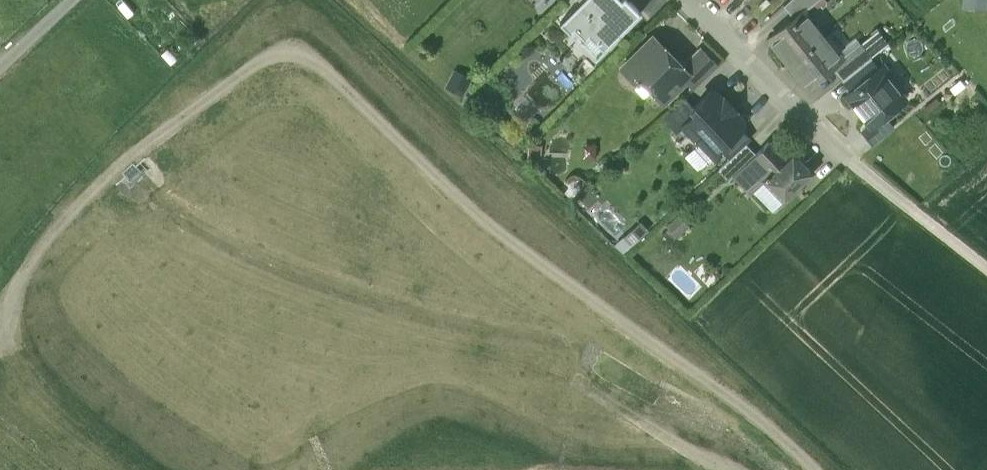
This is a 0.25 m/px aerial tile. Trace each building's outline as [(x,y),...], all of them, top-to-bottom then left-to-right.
[(623,0),(581,0),(581,1),(560,21),(571,32),(575,28),(586,38),(589,35),(604,49),(626,27),(626,28),(642,12),(641,11),(640,11),(630,1),(627,4),(623,0)] [(784,4),(795,18),(804,10),(817,0),(789,0),(784,4)] [(823,34),(804,10),(795,18),(770,37),(788,61),(823,34)] [(823,34),(788,61),(807,85),(832,65),(841,57),(823,34)] [(682,64),(654,37),(623,68),(638,82),(642,78),(664,100),(681,83),(682,84),(687,79),(691,74),(682,64)] [(860,42),(841,57),(832,65),(844,79),(870,58),(872,57),(860,42)] [(698,48),(682,64),(691,74),(687,79),(695,87),(717,67),(698,48)] [(870,58),(844,79),(852,90),(879,69),(870,58)] [(852,90),(847,94),(871,125),(872,125),(884,115),(906,98),(895,86),(899,83),(884,65),(879,69),(852,90)] [(736,109),(725,97),(723,98),(716,91),(709,91),(693,106),(692,107),(696,111),(683,123),(684,124),(697,138),(697,142),(710,156),(720,147),(741,127),(742,126),(742,119),(734,110),(736,109)] [(693,106),(685,97),(665,116),(678,130),(684,124),(683,123),(696,111),(692,107),(693,106)] [(884,115),(872,125),(871,125),(864,131),(873,142),(893,126),(884,115)] [(741,127),(720,147),(730,158),(746,142),(751,138),(741,127)] [(793,150),(785,158),(769,141),(756,153),(737,170),(738,171),(755,188),(765,179),(784,199),(813,171),(793,150)] [(730,158),(719,168),(729,179),(738,171),(737,170),(756,153),(746,142),(730,158)] [(784,199),(765,179),(755,188),(774,209),(784,199)] [(678,217),(667,227),(676,236),(687,226),(678,217)] [(627,251),(653,228),(645,219),(619,242),(627,251)]
